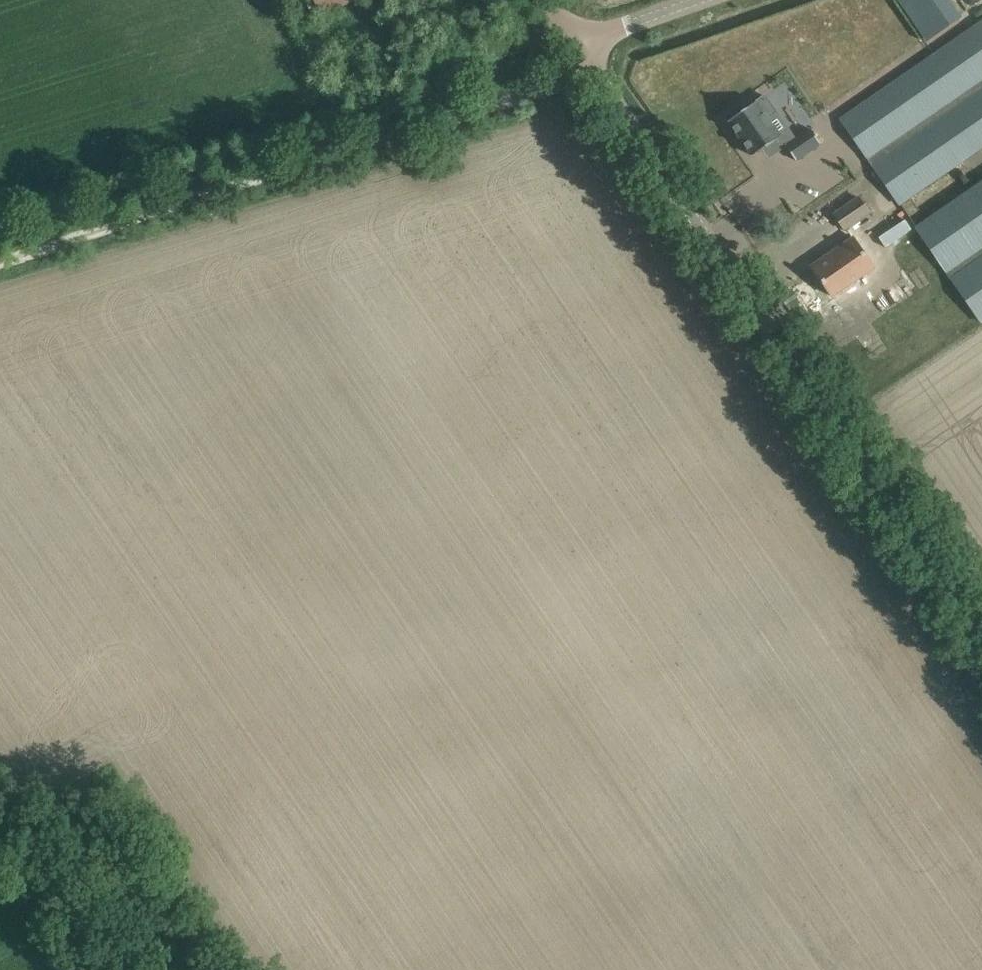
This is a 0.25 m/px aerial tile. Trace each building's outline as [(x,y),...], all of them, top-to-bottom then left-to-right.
[(314,1),(307,4),(311,15),(319,12),(320,15),(355,0),(314,0),(314,1)] [(952,0),(900,0),(928,41),(963,17),(952,0)] [(841,118),(901,204),(981,148),(981,22),(841,118)] [(821,143),(810,128),(795,139),(765,96),(744,110),(741,107),(730,114),(733,118),(729,121),(753,156),(769,145),(775,153),(786,145),(796,160),(821,143)] [(916,227),(981,321),(981,322),(981,182),(973,188),(917,227),(916,227)] [(845,229),(869,212),(859,197),(834,214),(845,229)] [(812,266),(833,296),(874,267),(853,238),(841,246),(844,249),(834,255),(832,252),(812,266)]
